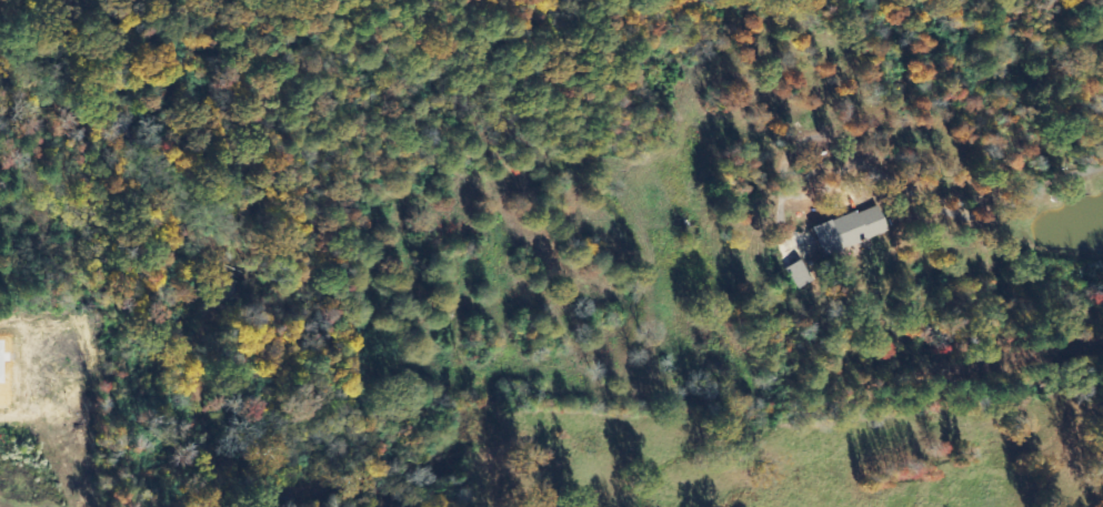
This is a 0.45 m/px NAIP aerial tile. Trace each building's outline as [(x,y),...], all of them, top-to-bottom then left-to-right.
[(878,234),(869,206),(803,227),(812,256),(878,234)] [(789,289),(803,281),(792,261),(778,269),(789,289)]
